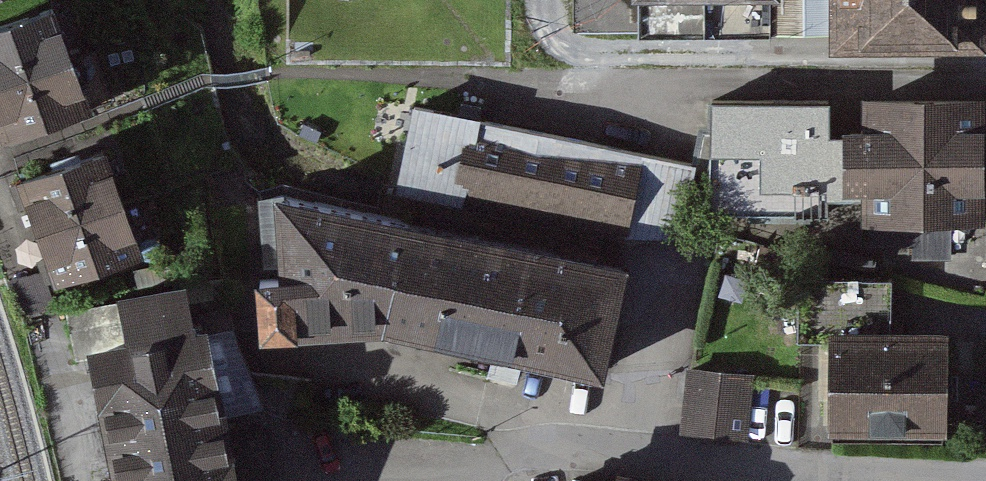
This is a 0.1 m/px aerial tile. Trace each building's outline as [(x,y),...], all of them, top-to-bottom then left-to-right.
[(578,30),(772,29),(771,0),(578,0),(578,30)] [(839,31),(977,30),(977,0),(839,0),(839,31)] [(70,57),(52,8),(0,27),(0,83),(70,57)] [(87,106),(70,57),(0,83),(0,122),(1,125),(0,126),(0,138),(87,106)] [(977,100),(870,100),(870,133),(828,134),(828,99),(712,99),(712,131),(703,131),(696,162),(686,210),(828,211),(828,195),(870,195),(872,242),(914,242),(915,256),(949,256),(948,213),(977,212),(977,100)] [(696,162),(413,106),(398,186),(622,230),(626,209),(684,220),(686,210),(696,162)] [(25,190),(39,230),(121,201),(104,152),(11,184),(15,194),(25,190)] [(261,331),(384,322),(407,221),(285,195),(263,199),(267,266),(288,260),(289,274),(261,280),(261,331)] [(121,201),(39,230),(53,268),(42,271),(46,282),(139,250),(121,201)] [(515,245),(407,221),(384,322),(492,346),(515,245)] [(622,269),(515,245),(492,346),(600,370),(622,269)] [(884,282),(818,282),(818,325),(837,325),(837,335),(833,335),(833,424),(863,424),(863,437),(901,438),(901,425),(941,425),(941,335),(884,335),(884,282)] [(96,358),(122,480),(231,480),(217,414),(262,405),(228,325),(194,332),(184,289),(66,314),(76,362),(96,358)] [(694,359),(684,425),(749,435),(759,370),(694,359)]
